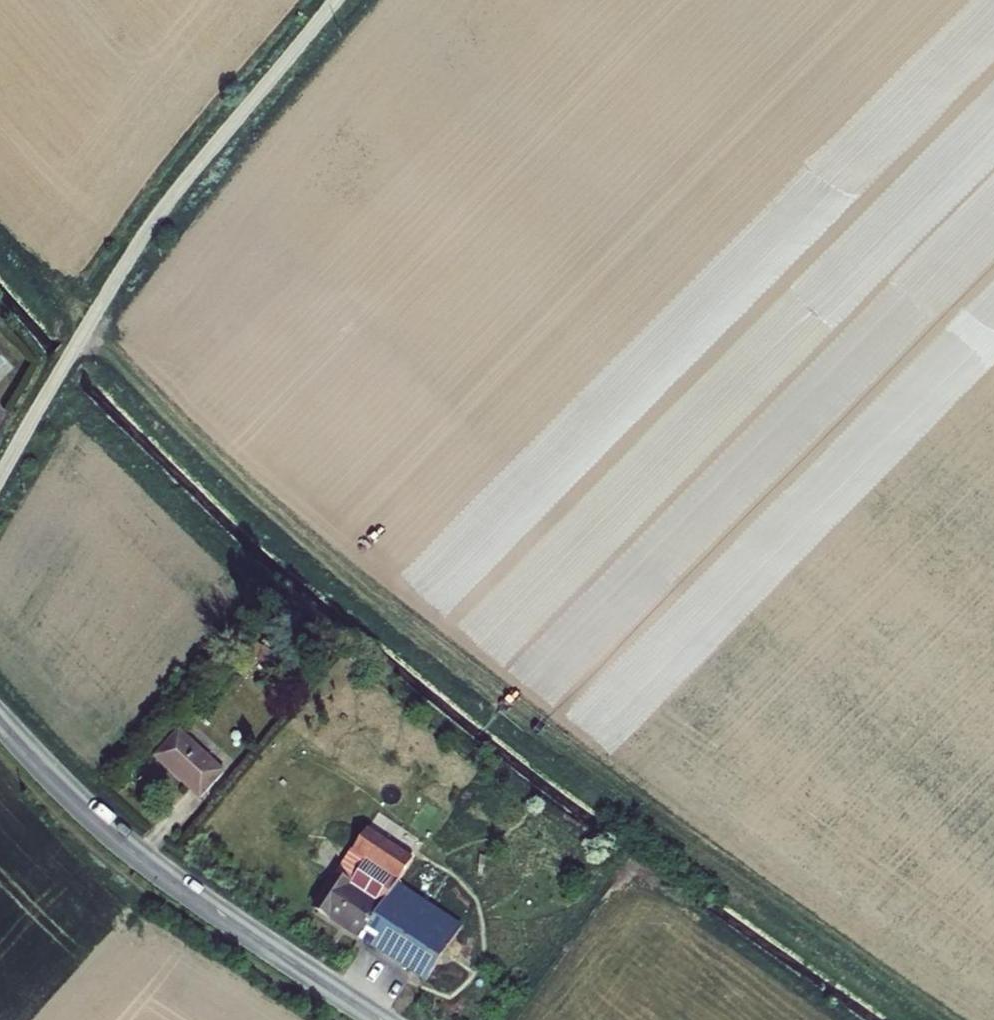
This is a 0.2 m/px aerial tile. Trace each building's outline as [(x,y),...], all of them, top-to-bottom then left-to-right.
[(199,800),(223,773),(178,732),(154,758),(199,800)] [(411,861),(365,829),(312,906),(359,937),(395,885),(411,861)] [(359,937),(424,980),(458,926),(395,885),(359,937)]
